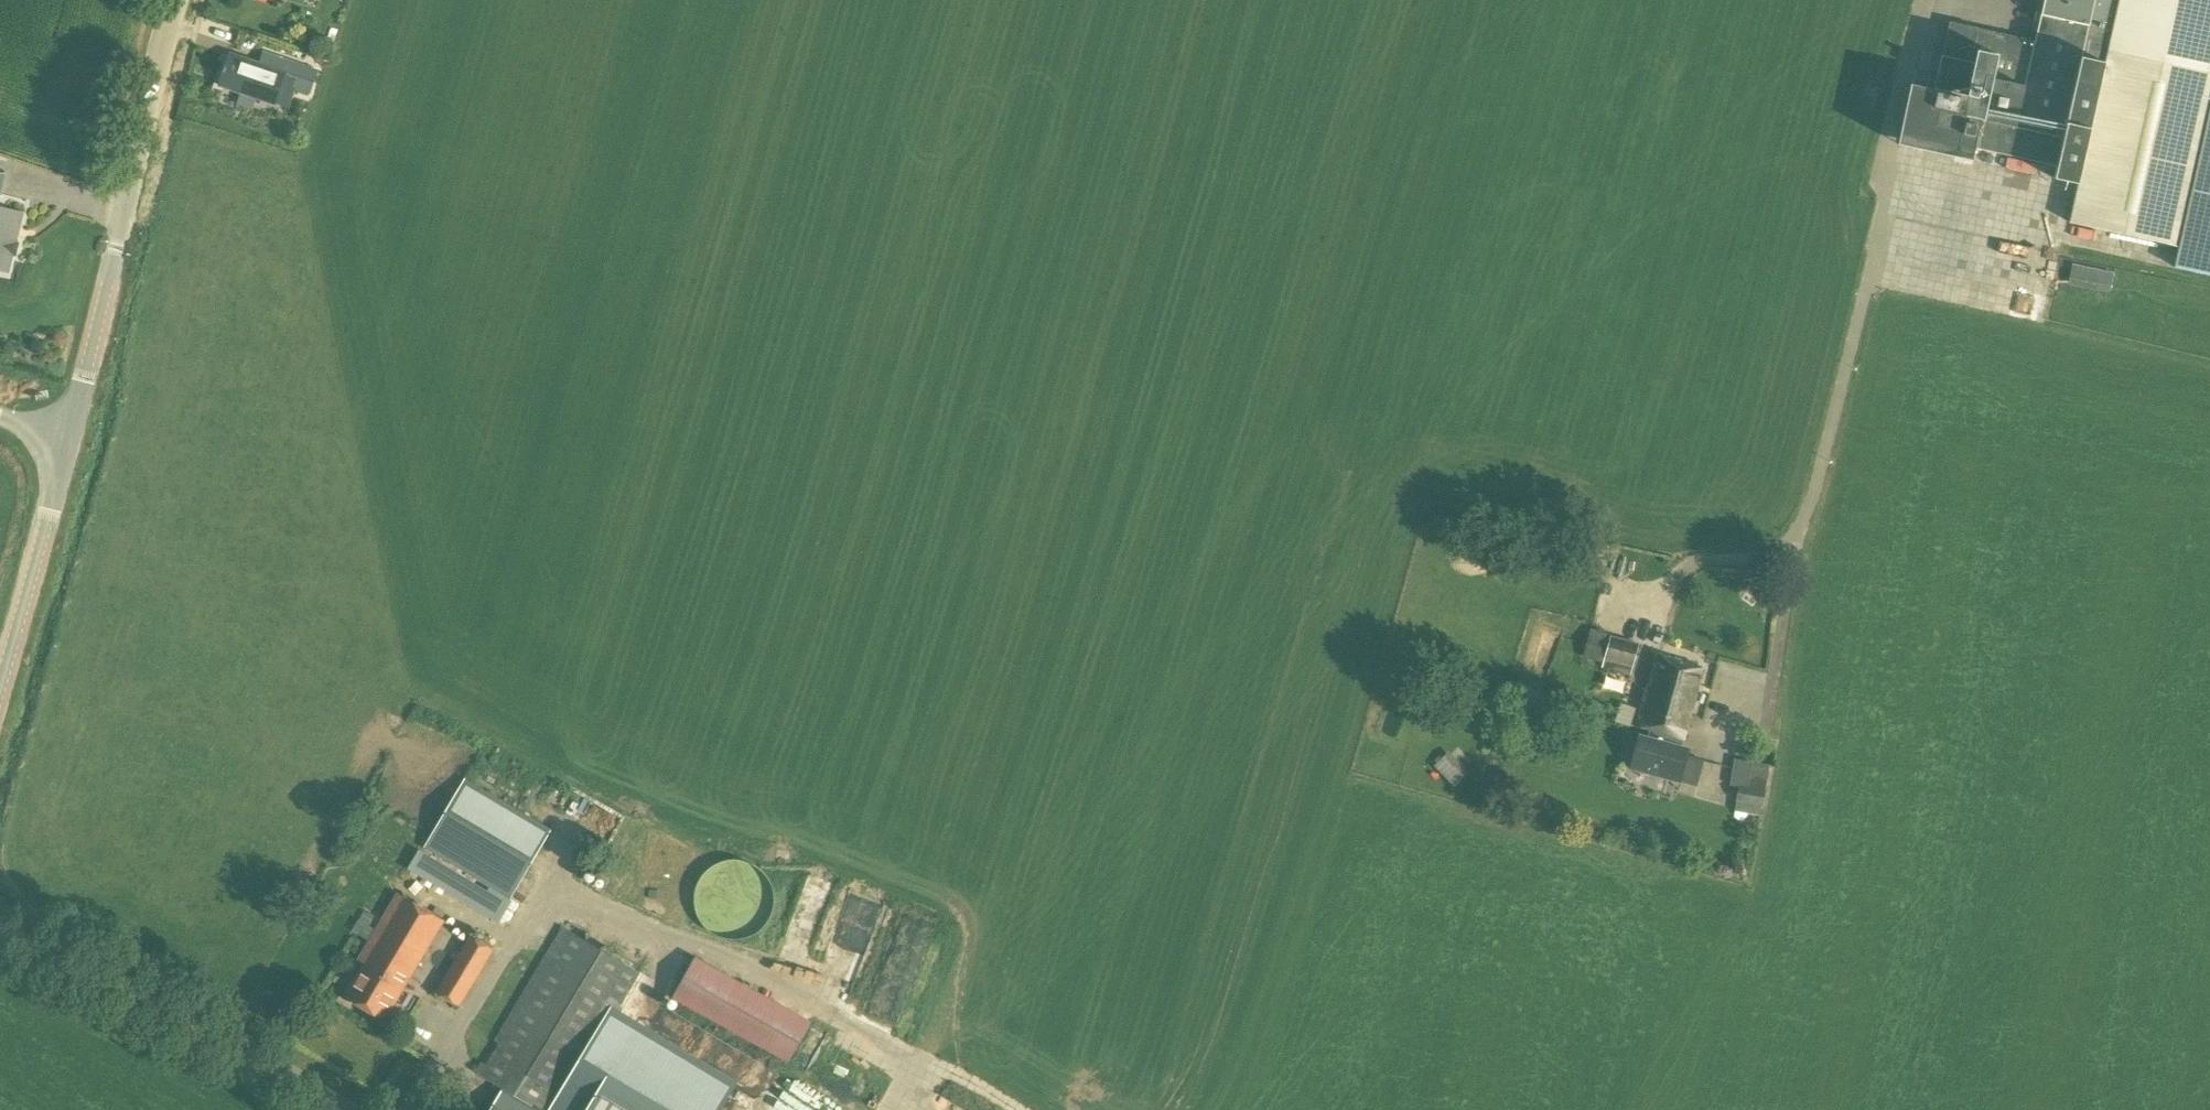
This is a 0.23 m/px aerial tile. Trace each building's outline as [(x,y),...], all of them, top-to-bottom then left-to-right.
[(2209,106),(2209,0),(2118,0),(2108,48),(2084,42),(2087,25),(2040,15),(2034,41),(1949,23),(1935,89),(1910,84),(1897,143),(1971,159),(1973,147),(2056,165),(2054,177),(2078,183),(2069,222),(2179,247),(2209,106)] [(318,70),(264,50),(259,64),(231,55),(221,85),(274,103),(284,75),(294,79),(291,87),(310,94),(318,70)] [(9,273),(13,256),(16,256),(19,242),(17,242),(17,239),(15,239),(22,213),(0,208),(0,271),(9,273)] [(2097,282),(2100,269),(2072,263),(2069,276),(2097,282)] [(1630,674),(1639,643),(1610,635),(1611,634),(1590,628),(1582,658),(1602,663),(1601,666),(1630,674)] [(1646,738),(1679,747),(1701,667),(1660,656),(1652,686),(1648,685),(1643,703),(1647,704),(1641,727),(1649,729),(1646,738)] [(1679,747),(1646,738),(1638,736),(1631,762),(1662,770),(1661,776),(1696,786),(1703,760),(1685,755),(1687,749),(1679,747)] [(1454,786),(1469,770),(1448,750),(1433,766),(1454,786)] [(1736,800),(1734,811),(1735,811),(1760,816),(1760,814),(1762,804),(1768,764),(1751,761),(1734,758),(1730,785),(1738,786),(1736,800)] [(510,898),(551,829),(465,778),(424,847),(510,898)] [(733,939),(739,939),(746,937),(752,935),(758,931),(763,926),(767,921),(771,915),(773,909),(774,902),(774,895),(773,888),(770,882),(767,876),(762,871),(757,866),(751,863),(745,861),(738,859),(732,859),(725,860),(719,862),(713,865),(707,869),(703,874),(699,880),(696,886),(695,892),(694,899),(695,906),(696,912),(699,919),(703,924),(708,929),(713,933),(719,936),(726,938),(733,939)] [(384,1018),(442,920),(397,894),(358,960),(362,963),(344,994),(384,1018)] [(639,973),(561,926),(474,1071),(539,1109),(557,1109),(639,973)] [(459,1005),(493,949),(469,935),(435,991),(459,1005)] [(788,1062),(811,1021),(695,956),(672,997),(788,1062)] [(602,1085),(589,1109),(645,1109),(602,1085)] [(506,1091),(496,1109),(538,1109),(506,1091)]
